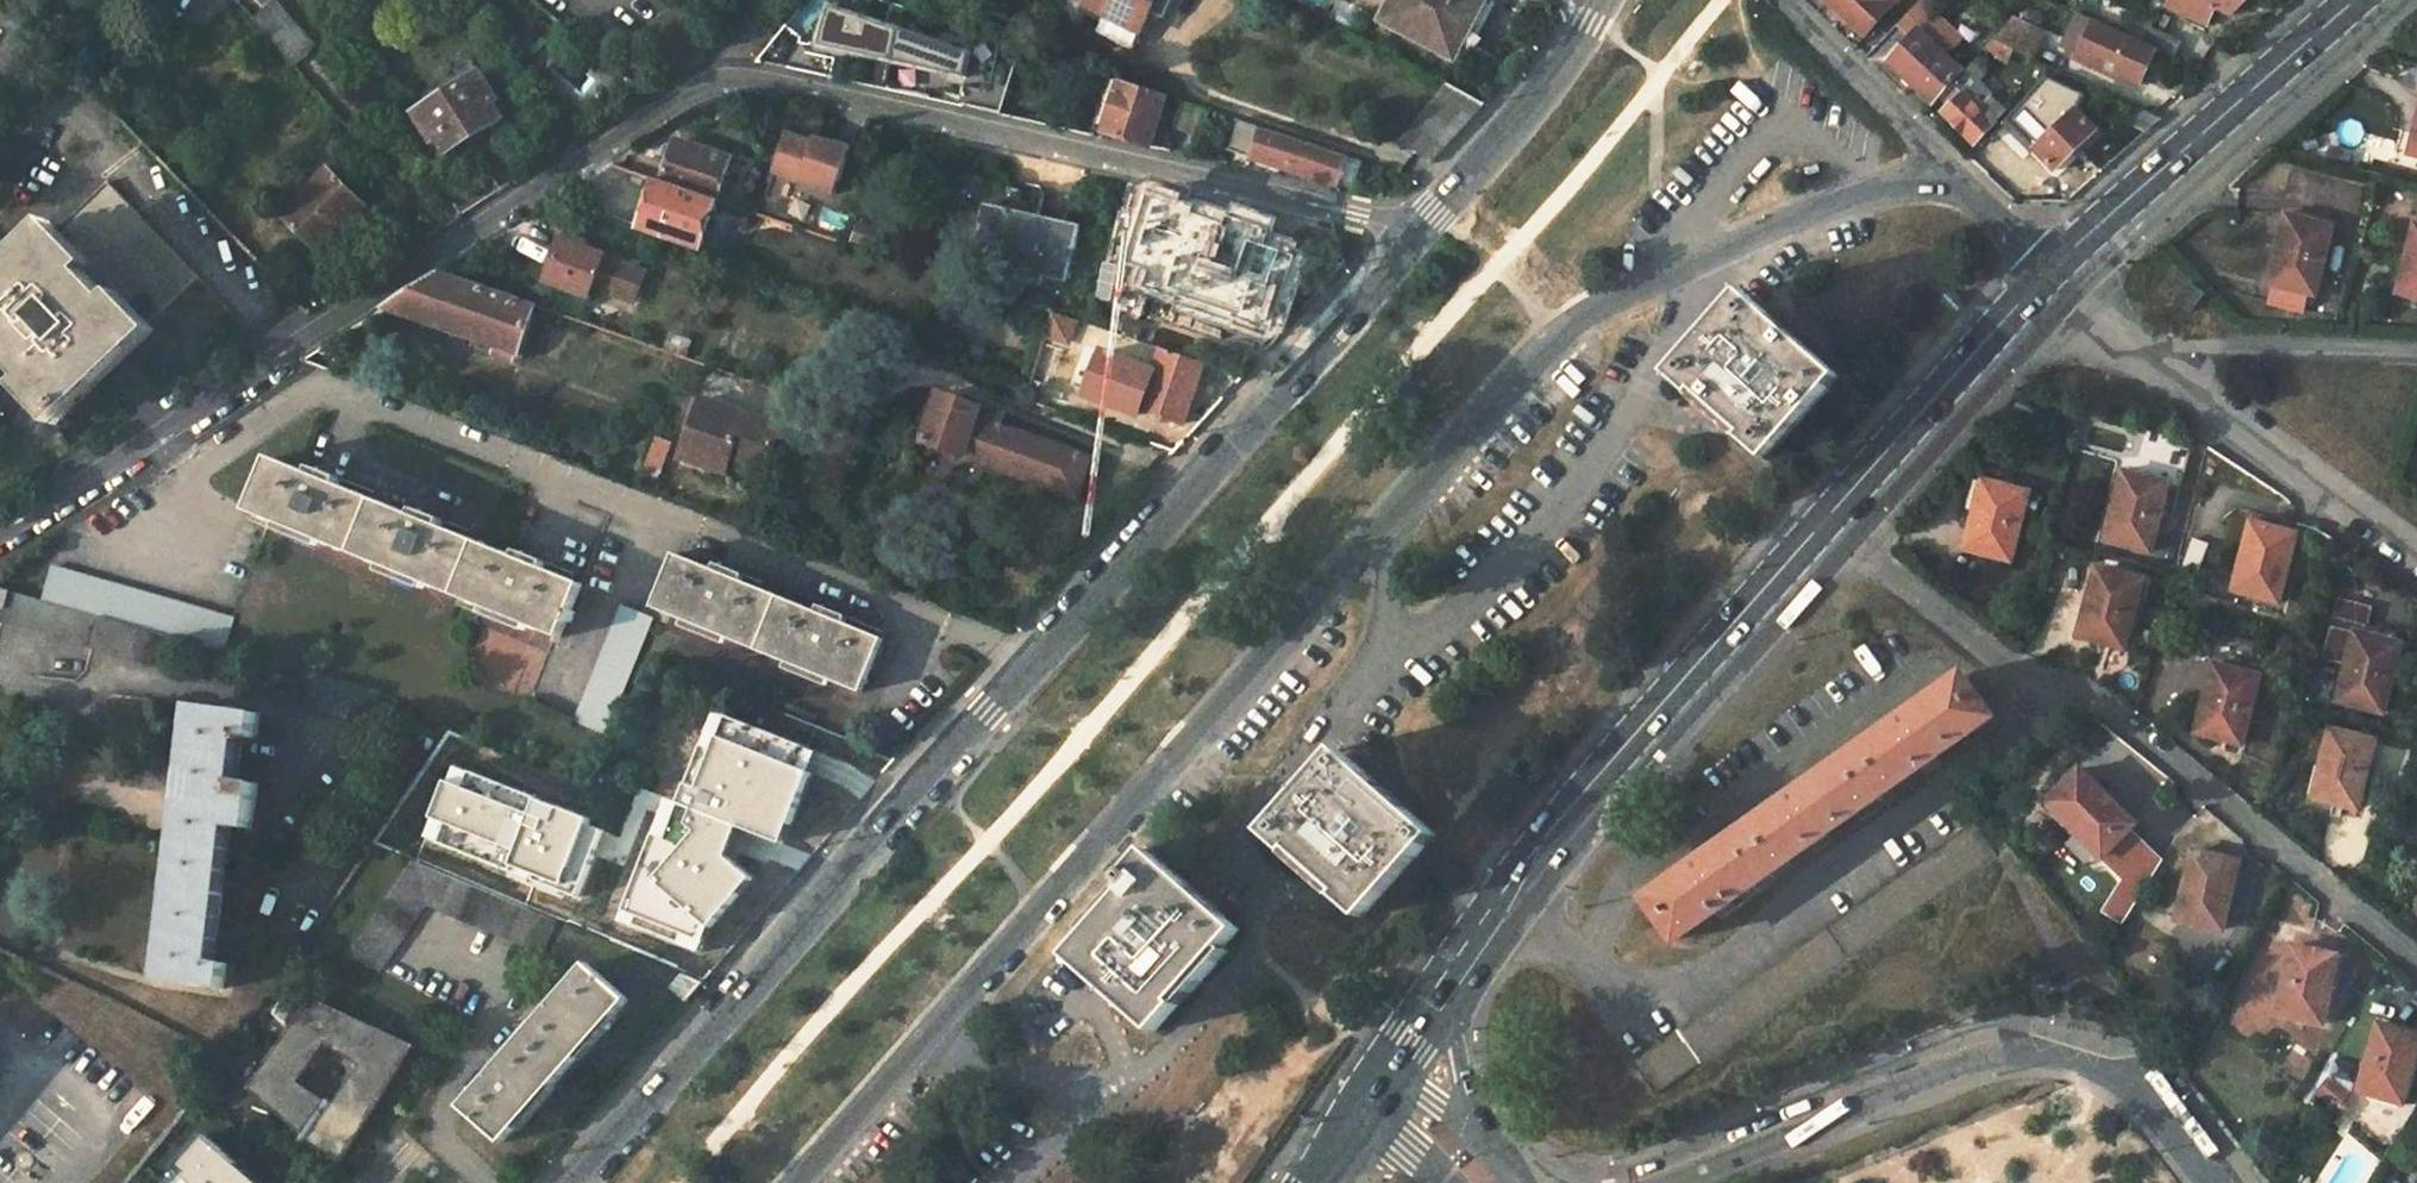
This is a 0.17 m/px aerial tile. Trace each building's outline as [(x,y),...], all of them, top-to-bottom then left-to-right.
[(276,1),(277,0),(255,0),(265,11),(276,1)] [(283,10),(295,0),(277,0),(276,1),(283,10)] [(1086,7),(1105,17),(1141,34),(1150,14),(1156,18),(1165,0),(1090,0),(1086,7)] [(1863,35),(1891,6),(1897,0),(1827,0),(1863,35)] [(1913,38),(1922,27),(1938,11),(1942,4),(1937,0),(1921,0),(1899,24),(1913,38)] [(2217,0),(2168,0),(2165,6),(2206,25),(2217,0)] [(276,1),(265,11),(255,22),(295,68),(316,51),(283,10),(276,1)] [(817,26),(817,47),(961,79),(966,57),(827,9),(817,26)] [(1950,53),(1965,36),(1938,11),(1922,27),(1950,53)] [(2078,12),(2061,47),(2079,55),(2096,20),(2078,12)] [(1097,33),(1133,50),(1141,34),(1105,17),(1097,33)] [(2096,20),(2079,55),(2139,84),(2156,49),(2096,20)] [(2028,56),(2039,33),(2010,21),(1993,40),(2028,56)] [(2182,37),(2151,23),(2143,39),(2174,54),(2182,37)] [(1913,38),(1890,64),(1932,102),(1965,65),(1950,53),(1922,27),(1913,38)] [(1940,110),(1971,145),(2008,112),(1975,77),(1988,67),(1977,58),(1941,99),(1946,104),(1940,110)] [(478,76),(414,117),(430,143),(436,139),(446,155),(499,120),(490,106),(495,102),(478,76)] [(1147,148),(1167,97),(1118,81),(1100,131),(1147,148)] [(958,87),(954,107),(997,116),(1003,97),(958,87)] [(2068,102),(2046,124),(2054,131),(2035,148),(2056,169),(2097,129),(2068,102)] [(1239,140),(1236,153),(1251,158),(1260,129),(1241,122),(1235,138),(1239,140)] [(2409,152),(2416,155),(2416,123),(2409,152)] [(1260,129),(1251,158),(1337,186),(1338,184),(1352,189),(1361,162),(1260,129)] [(788,134),(775,175),(836,195),(851,147),(815,138),(813,143),(788,134)] [(677,143),(662,185),(714,202),(729,160),(677,143)] [(363,209),(326,172),(283,217),(321,253),(363,209)] [(717,203),(714,202),(662,185),(656,183),(640,230),(701,250),(717,203)] [(1068,285),(1086,229),(1003,203),(993,233),(1002,253),(999,259),(1029,270),(1028,274),(1044,280),(1045,276),(1068,285)] [(1167,207),(1163,219),(1176,224),(1153,297),(1209,317),(1237,230),(1167,207)] [(62,228),(98,266),(105,259),(60,211),(0,269),(0,286),(62,228)] [(2286,214),(2268,283),(2271,284),(2309,294),(2314,295),(2332,226),(2286,214)] [(2396,291),(2416,297),(2416,224),(2415,223),(2396,291)] [(26,387),(58,422),(70,411),(67,406),(154,324),(125,293),(98,266),(62,228),(0,286),(0,359),(26,387)] [(592,283),(610,289),(634,298),(645,272),(626,266),(561,241),(544,283),(585,299),(592,283)] [(440,278),(389,310),(516,355),(533,310),(440,278)] [(2309,294),(2271,284),(2266,301),(2304,310),(2309,294)] [(2190,285),(2178,301),(2193,312),(2205,296),(2190,285)] [(17,395),(54,435),(169,328),(131,287),(125,293),(154,324),(67,406),(70,411),(58,422),(26,387),(17,395)] [(607,298),(630,306),(634,298),(610,289),(607,298)] [(1743,293),(1671,377),(1767,460),(1839,378),(1743,293)] [(1183,424),(1204,365),(1160,350),(1142,409),(1183,424)] [(939,394),(922,441),(1075,499),(1090,461),(999,426),(1002,419),(939,394)] [(731,459),(767,471),(782,430),(701,401),(678,462),(724,478),(731,459)] [(654,483),(670,444),(656,439),(640,478),(654,483)] [(249,513),(557,639),(581,585),(271,459),(249,513)] [(2120,469),(2102,540),(2151,553),(2169,482),(2120,469)] [(1983,479),(1965,549),(2010,561),(2028,491),(1983,479)] [(2251,520),(2232,591),(2274,602),(2293,531),(2251,520)] [(675,557),(653,610),(860,695),(881,641),(675,557)] [(2096,566),(2078,637),(2125,649),(2143,578),(2096,566)] [(44,601),(225,651),(232,621),(55,571),(44,601)] [(3,614),(0,624),(169,672),(179,641),(0,591),(0,613),(3,614)] [(2349,667),(2339,702),(2380,713),(2399,644),(2367,636),(2375,608),(2341,599),(2324,660),(2349,667)] [(622,609),(573,725),(604,737),(653,621),(622,609)] [(2214,663),(2196,732),(2239,743),(2258,675),(2214,663)] [(1857,749),(1888,793),(1993,719),(1962,674),(1935,694),(1857,749)] [(213,964),(233,828),(252,832),(257,786),(239,784),(245,741),(256,742),(259,715),(196,708),(158,983),(224,991),(226,966),(213,964)] [(820,752),(713,708),(676,799),(666,796),(617,918),(703,952),(712,927),(753,877),(729,857),(742,827),(783,845),(820,752)] [(2332,730),(2314,799),(2357,810),(2374,740),(2332,730)] [(1264,832),(1362,918),(1435,836),(1434,835),(1338,749),(1264,832)] [(1807,784),(1752,823),(1783,867),(1888,793),(1857,749),(1807,784)] [(589,817),(452,764),(423,838),(513,872),(516,861),(535,868),(531,877),(577,894),(602,829),(584,823),(589,817)] [(2083,768),(2047,803),(2103,860),(2138,825),(2083,768)] [(1783,867),(1752,823),(1667,882),(1646,897),(1678,941),(1783,867)] [(1973,824),(1636,1062),(1656,1091),(1994,854),(1973,824)] [(2192,849),(2176,919),(2223,929),(2239,860),(2192,849)] [(1239,928),(1207,900),(1150,850),(1122,881),(1130,888),(1070,955),(1157,1031),(1180,1004),(1175,1000),(1239,928)] [(552,922),(433,874),(413,866),(349,960),(382,973),(426,907),(540,954),(552,922)] [(2292,944),(2276,1013),(2323,1024),(2339,955),(2292,944)] [(503,1143),(627,1001),(586,967),(463,1110),(503,1143)] [(701,982),(684,975),(670,991),(684,1002),(701,982)] [(254,1093),(308,1138),(330,1105),(303,1085),(330,1046),(364,1071),(315,1144),(345,1168),(416,1050),(316,1001),(254,1093)] [(2357,1089),(2402,1103),(2416,1053),(2416,1034),(2377,1022),(2357,1089)] [(2346,1094),(2330,1080),(2316,1097),(2332,1111),(2346,1094)] [(207,1131),(178,1164),(186,1173),(178,1182),(266,1182),(207,1131)]
